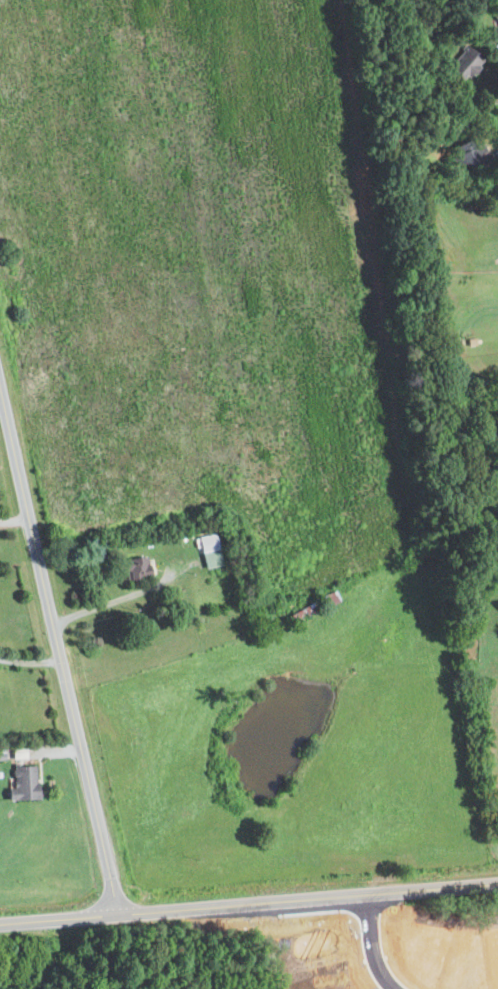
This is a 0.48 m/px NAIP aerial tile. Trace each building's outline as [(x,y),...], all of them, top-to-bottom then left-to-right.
[(472,167),(489,149),(476,137),(459,155),(472,167)] [(223,565),(217,533),(194,537),(196,547),(202,546),(206,568),(223,565)] [(126,579),(152,575),(149,555),(123,559),(126,579)] [(296,623),(341,602),(336,591),(291,611),(296,623)] [(10,800),(39,799),(37,765),(14,766),(15,786),(9,786),(10,800)]
